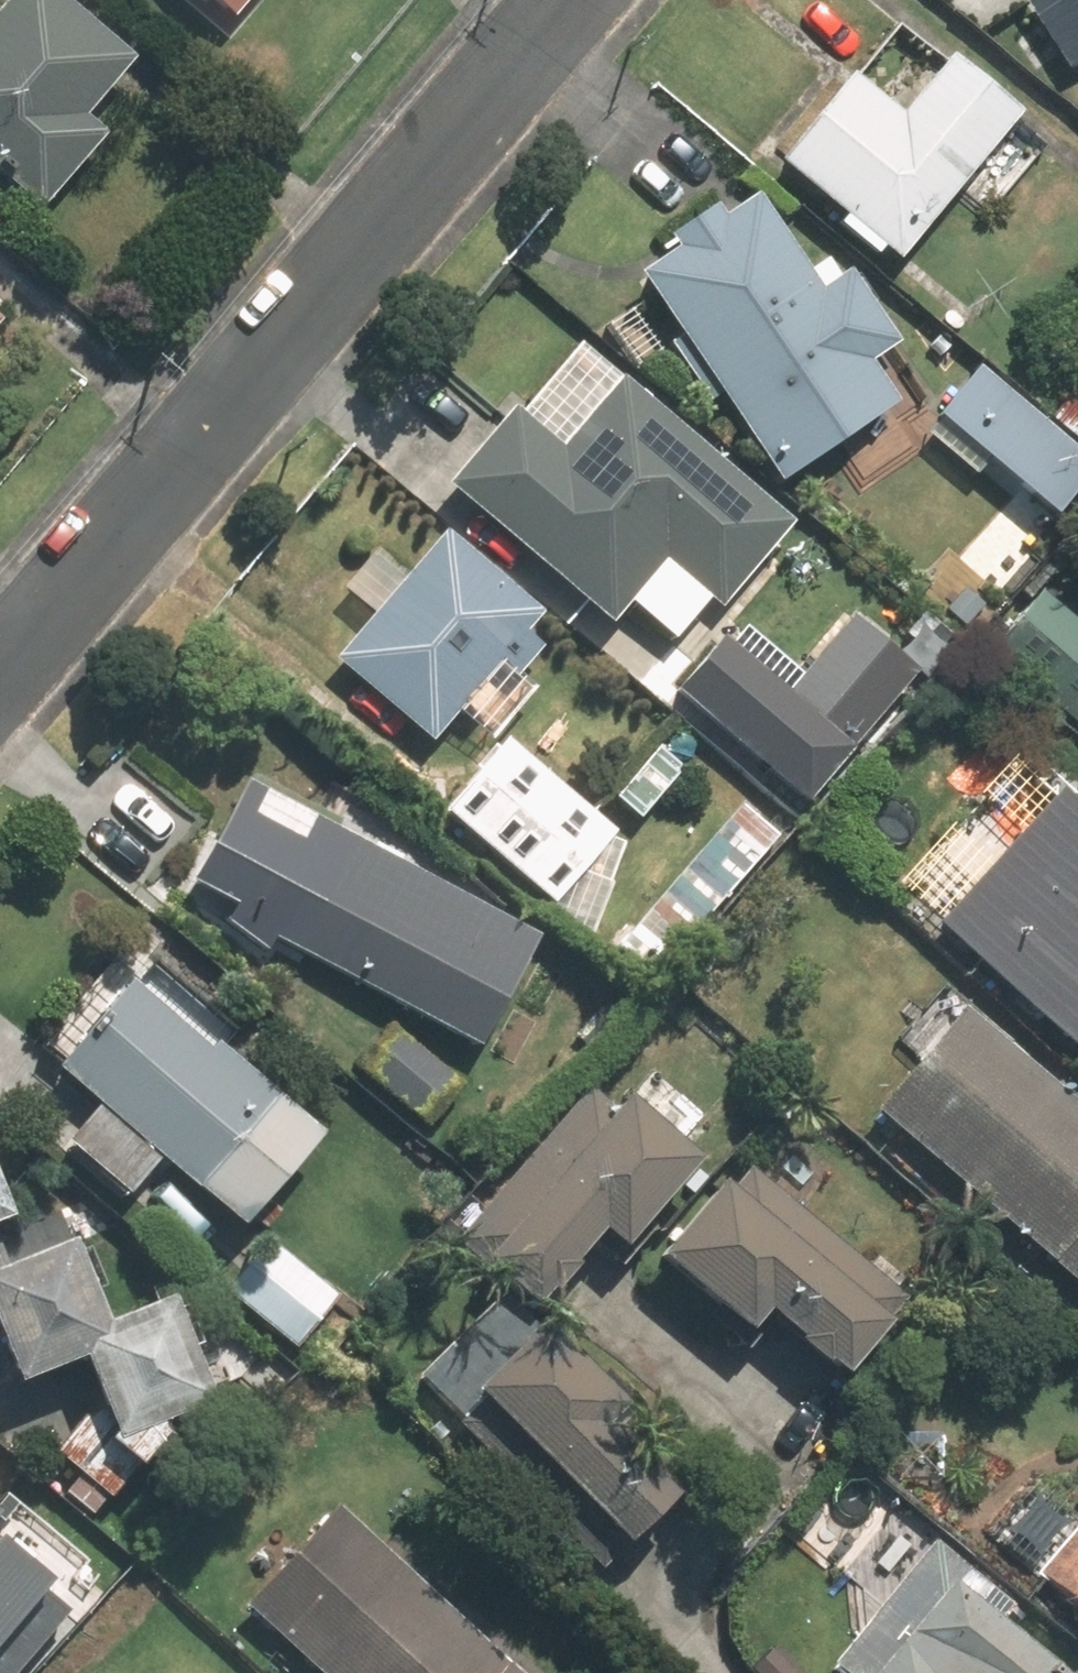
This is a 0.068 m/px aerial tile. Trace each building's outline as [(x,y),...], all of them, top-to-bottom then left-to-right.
[(111,141),(83,119),(130,58),(56,0),(0,0),(0,169),(56,212),(111,141)] [(227,35),(253,0),(180,0),(227,35)] [(1077,74),(1077,73),(1077,0),(1028,0),(1077,74)] [(909,108),(856,66),(779,163),(898,258),(1019,107),(952,54),(909,108)] [(822,282),(764,189),(638,268),(775,488),(907,405),(876,356),(898,342),(850,264),(822,282)] [(441,481),(614,626),(666,564),(726,614),(799,527),(566,331),(441,481)] [(976,350),(930,407),(1057,511),(1077,486),(1077,434),(976,350)] [(555,649),(533,630),(551,608),(455,525),(410,577),(374,546),(337,589),(373,620),(333,667),(429,750),(488,682),(510,701),(555,649)] [(1045,589),(990,659),(1077,729),(1077,615),(1045,589)] [(852,751),(727,639),(680,700),(813,802),(852,751)] [(611,836),(504,741),(443,811),(550,906),(611,836)] [(682,770),(658,748),(613,799),(637,820),(682,770)] [(1073,783),(944,922),(1077,1048),(1077,788),(1073,783)] [(780,840),(740,804),(623,933),(662,969),(780,840)] [(476,1046),(535,938),(349,839),(291,948),(476,1046)] [(55,1142),(133,1197),(160,1158),(260,1229),(336,1121),(127,974),(51,1081),(82,1103),(55,1142)] [(865,1102),(1077,1288),(1077,1088),(964,988),(865,1102)] [(461,1093),(392,1029),(357,1067),(427,1130),(461,1093)] [(543,1307),(603,1239),(628,1261),(708,1169),(624,1096),(609,1113),(585,1092),(448,1241),(543,1307)] [(8,1394),(84,1370),(96,1409),(59,1452),(108,1498),(234,1373),(167,1300),(101,1322),(72,1243),(27,1259),(19,1232),(0,1170),(0,1369),(8,1394)] [(799,1212),(780,1235),(715,1180),(654,1251),(742,1326),(755,1310),(850,1392),(898,1335),(917,1312),(799,1212)] [(263,1238),(223,1292),(304,1351),(344,1297),(263,1238)] [(596,1424),(626,1393),(551,1321),(472,1402),(630,1553),(678,1503),(596,1424)] [(0,1444),(0,1545),(49,1481),(0,1444)] [(337,1501),(242,1607),(315,1672),(529,1672),(337,1501)] [(1074,1509),(1024,1570),(1050,1592),(1077,1615),(1077,1512),(1074,1509)] [(818,1662),(831,1672),(1077,1672),(1077,1670),(922,1539),(818,1662)]
